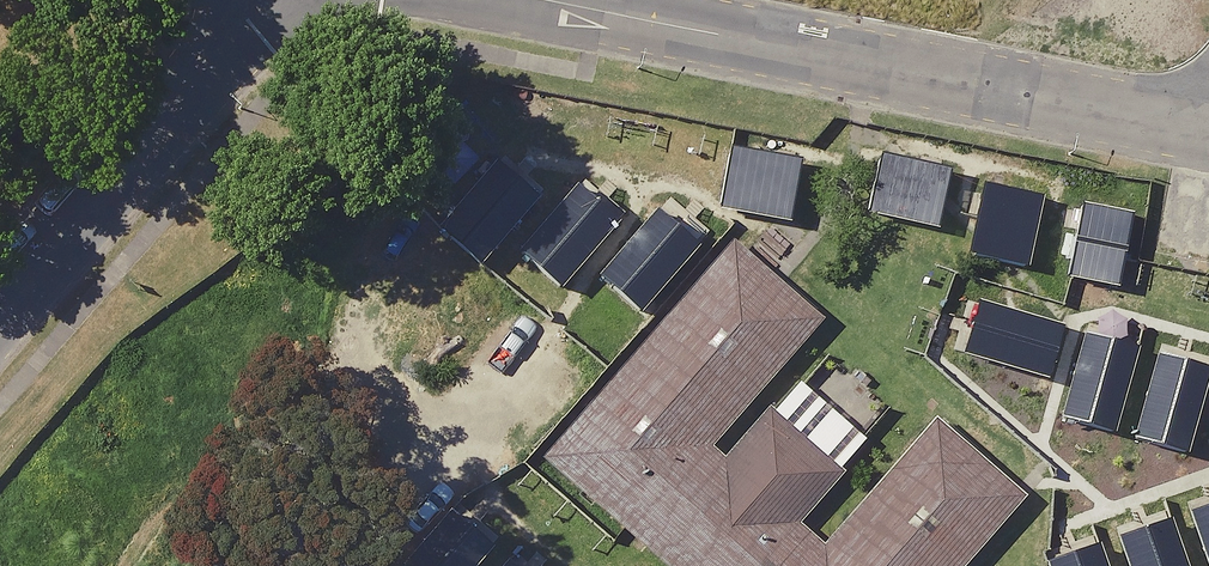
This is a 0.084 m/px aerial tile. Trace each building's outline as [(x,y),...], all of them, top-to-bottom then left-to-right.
[(803,221),(812,170),(737,156),(736,156),(726,206),(803,221)] [(953,229),(963,179),(886,164),(877,215),(953,229)] [(546,202),(505,169),(448,236),(486,268),(546,202)] [(1048,203),(997,192),(980,268),(1031,279),(1048,203)] [(628,228),(588,195),(531,262),(569,294),(628,228)] [(1140,222),(1089,212),(1073,288),(1124,298),(1140,222)] [(707,252),(666,220),(609,286),(648,319),(707,252)] [(725,456),(838,329),(788,285),(745,248),(551,468),(663,565),(989,565),(1042,506),(1033,497),(945,421),(834,548),(816,532),(859,482),(778,411),(733,463),(725,456)] [(1053,383),(1067,332),(979,308),(965,359),(1053,383)] [(1068,430),(1119,444),(1142,355),(1091,342),(1068,430)] [(1193,463),(1208,403),(1208,373),(1165,361),(1142,450),(1193,463)] [(461,516),(418,565),(486,565),(502,549),(461,516)] [(1179,530),(1129,548),(1136,565),(1192,565),(1179,530)] [(1109,552),(1070,565),(1114,565),(1109,552)]
